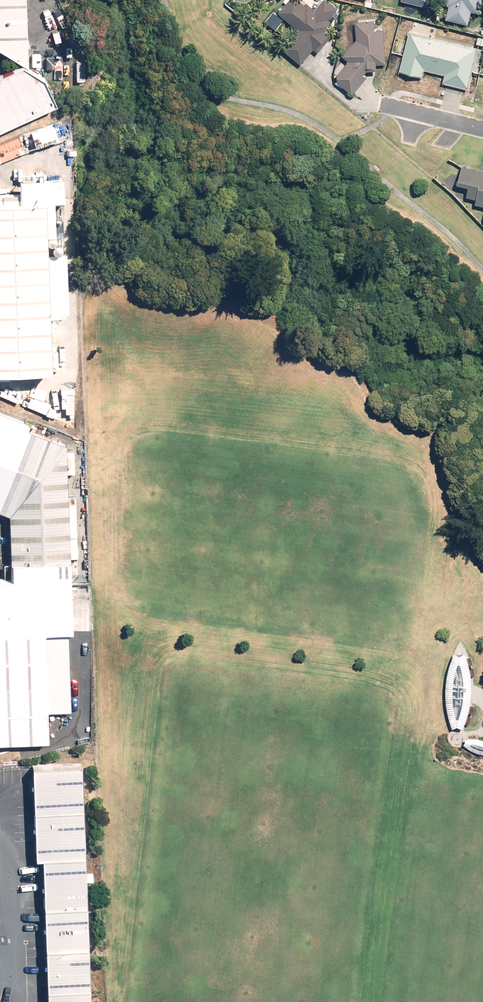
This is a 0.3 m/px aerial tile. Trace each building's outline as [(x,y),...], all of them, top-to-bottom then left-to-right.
[(28,0),(0,0),(0,49),(19,66),(30,66),(28,0)] [(278,13),(298,30),(282,49),(301,64),(313,50),(317,53),(332,35),(328,32),(328,26),(332,21),(333,21),(338,15),(335,13),(337,9),(325,0),(323,0),(315,10),(306,4),(305,5),(298,0),(288,0),(278,13)] [(445,20),(468,25),(471,12),(479,14),(482,0),(441,0),(441,3),(447,4),(447,6),(449,7),(445,20)] [(352,96),(372,71),(377,70),(376,65),(386,64),(383,29),(375,30),(374,21),(355,22),(356,40),(342,57),(348,62),(337,76),(338,84),(352,96)] [(478,49),(409,32),(399,71),(423,77),(425,70),(444,75),(443,82),(468,89),(478,49)] [(50,105),(37,77),(19,66),(0,77),(0,128),(50,105)] [(462,167),(457,185),(468,188),(466,197),(476,200),(475,205),(482,207),(482,172),(462,167)] [(59,181),(16,182),(16,204),(0,204),(0,373),(45,373),(43,203),(60,203),(59,181)] [(67,561),(63,445),(0,418),(0,512),(9,515),(11,562),(67,561)] [(60,633),(68,633),(67,561),(11,562),(11,578),(0,578),(0,634),(60,633)] [(44,741),(44,714),(62,714),(60,633),(0,634),(0,742),(44,741)] [(460,656),(454,654),(449,668),(446,686),(446,707),(453,729),(457,727),(461,729),(462,729),(469,710),(471,694),(471,688),(470,671),(465,654),(460,656)] [(465,739),(465,743),(463,745),(468,749),(472,751),(475,753),(478,754),(481,755),(482,755),(482,740),(480,740),(475,738),(471,738),(465,739)] [(31,766),(34,859),(40,859),(45,1001),(84,1001),(77,764),(31,766)]
